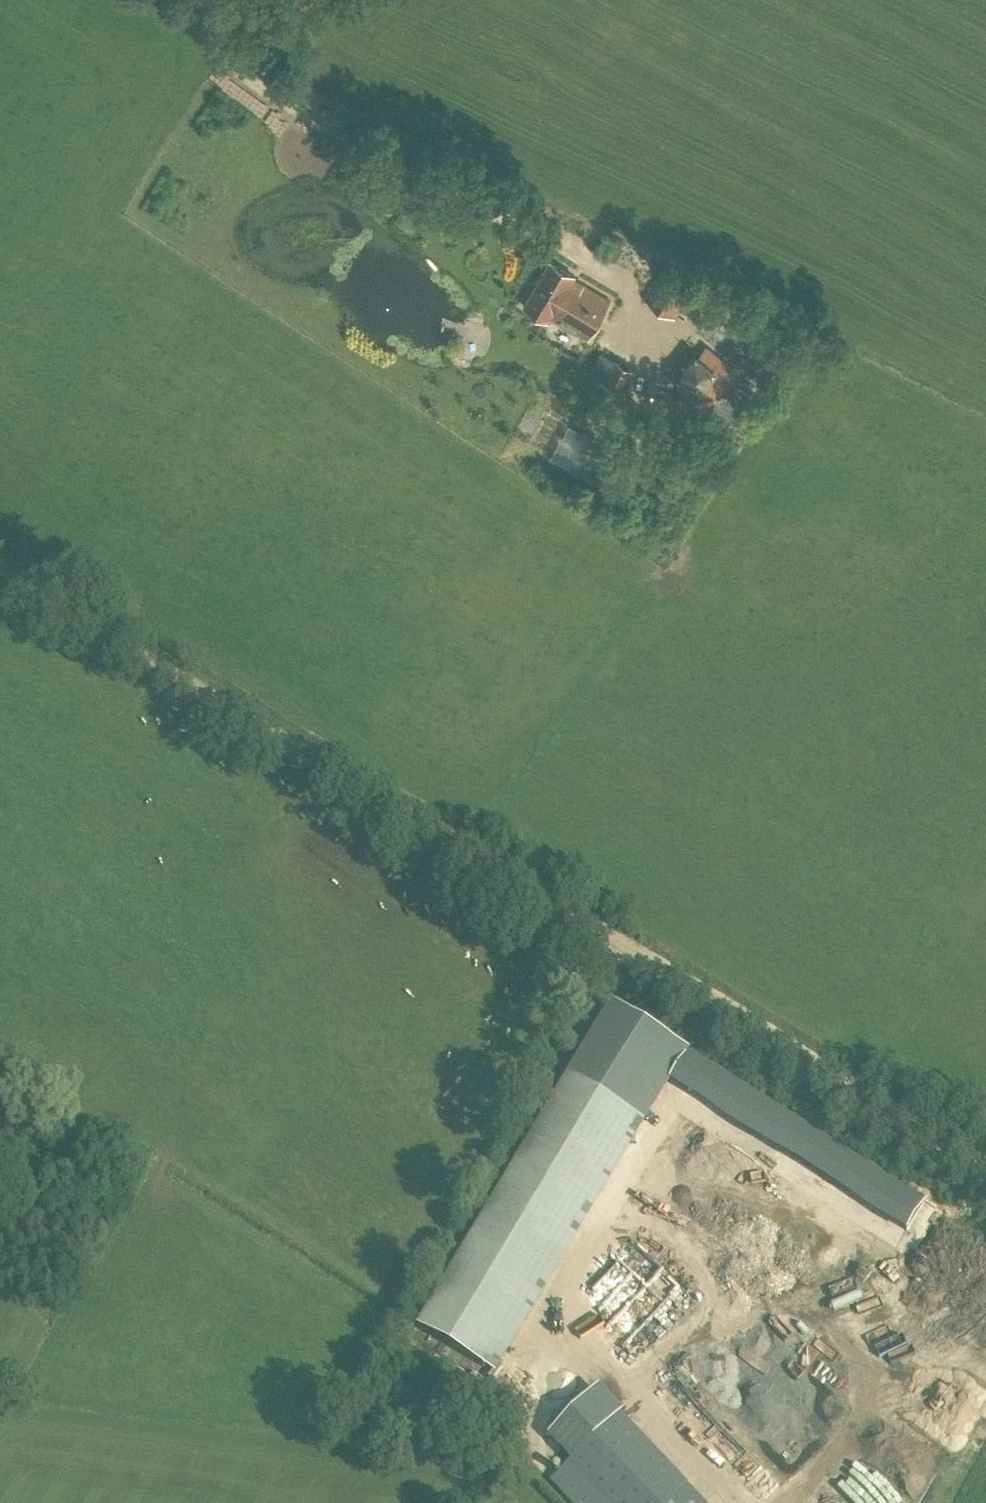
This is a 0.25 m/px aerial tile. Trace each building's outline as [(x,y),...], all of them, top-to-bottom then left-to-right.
[(575,276),(549,261),(522,307),(548,322),(549,319),(587,342),(611,302),(586,287),(588,284),(575,276)] [(674,321),(697,287),(665,265),(661,271),(641,299),(674,321)] [(621,392),(634,369),(614,358),(601,381),(621,392)] [(602,1040),(623,1053),(629,1043),(608,1030),(602,1040)] [(699,1100),(714,1075),(705,1069),(690,1094),(699,1100)] [(509,1370),(646,1110),(574,1072),(519,1178),(511,1174),(430,1329),(509,1370)] [(960,1254),(945,1278),(957,1285),(972,1261),(960,1254)] [(644,1349),(683,1282),(655,1265),(621,1324),(619,1323),(614,1331),(644,1349)] [(769,1289),(783,1283),(777,1270),(764,1275),(769,1289)] [(703,1284),(708,1294),(724,1285),(719,1276),(703,1284)] [(619,1315),(634,1303),(625,1292),(610,1304),(619,1315)] [(684,1292),(678,1304),(691,1310),(697,1298),(684,1292)] [(620,1414),(549,1481),(570,1502),(704,1502),(620,1414)]
